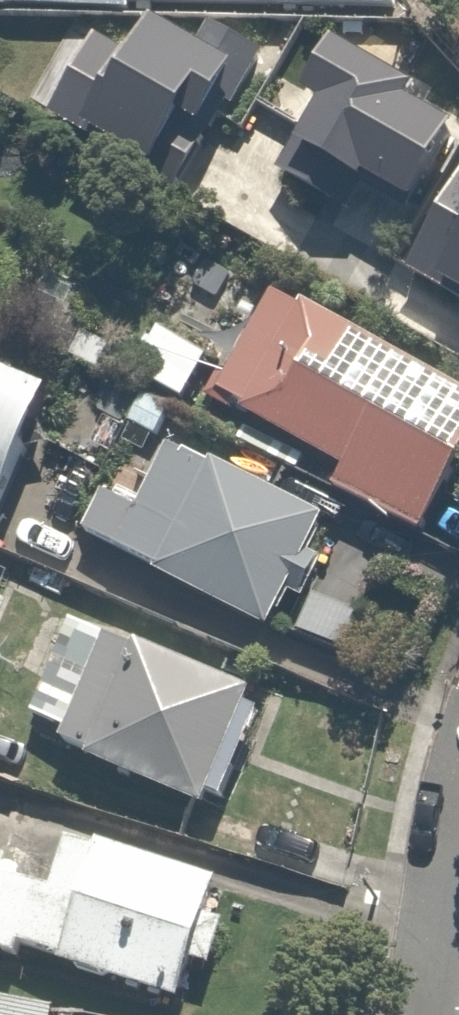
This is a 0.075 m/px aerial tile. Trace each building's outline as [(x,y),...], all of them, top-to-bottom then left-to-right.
[(420,0),(9,0),(9,7),(419,17),(420,0)] [(259,162),(148,94),(113,152),(224,219),(259,162)] [(399,150),(386,173),(366,162),(329,227),(354,242),(340,267),(458,335),(458,184),(399,150)] [(281,297),(224,401),(363,477),(349,503),(441,553),(458,520),(458,395),(281,297)] [(191,406),(218,356),(225,342),(209,333),(200,349),(171,334),(152,371),(171,381),(165,392),(191,406)] [(82,408),(0,363),(0,518),(16,527),(82,408)] [(154,508),(111,488),(86,543),(297,639),(348,527),(180,450),(154,508)] [(74,620),(32,719),(80,740),(71,762),(204,818),(256,698),(74,620)] [(0,872),(0,962),(204,1011),(235,883),(75,844),(64,888),(0,872)]
